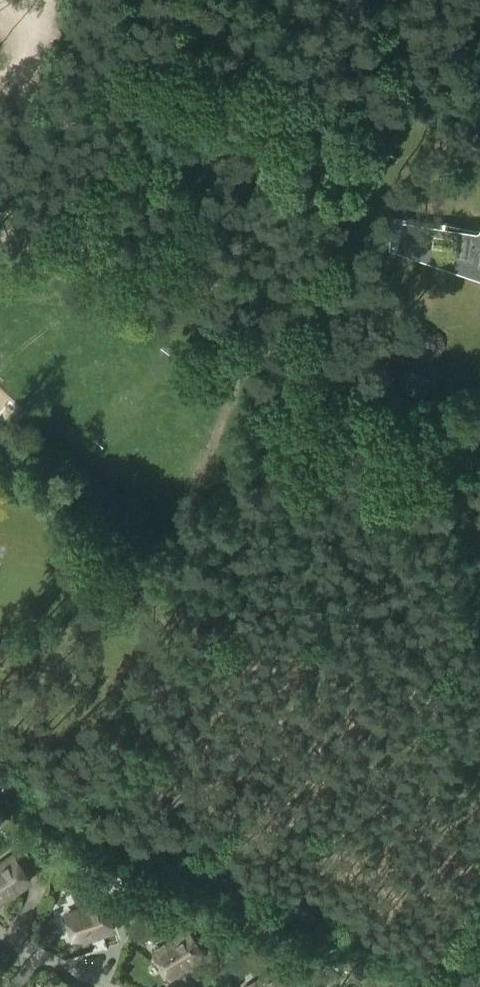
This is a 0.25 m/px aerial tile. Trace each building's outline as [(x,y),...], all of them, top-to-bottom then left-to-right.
[(390,248),(479,278),(479,229),(479,230),(477,230),(394,218),(390,248)] [(0,866),(0,903),(28,882),(11,858),(0,866)] [(102,902),(64,916),(74,944),(112,930),(102,902)] [(182,938),(149,960),(165,985),(199,963),(182,938)] [(247,986),(288,986),(276,968),(247,986)]
